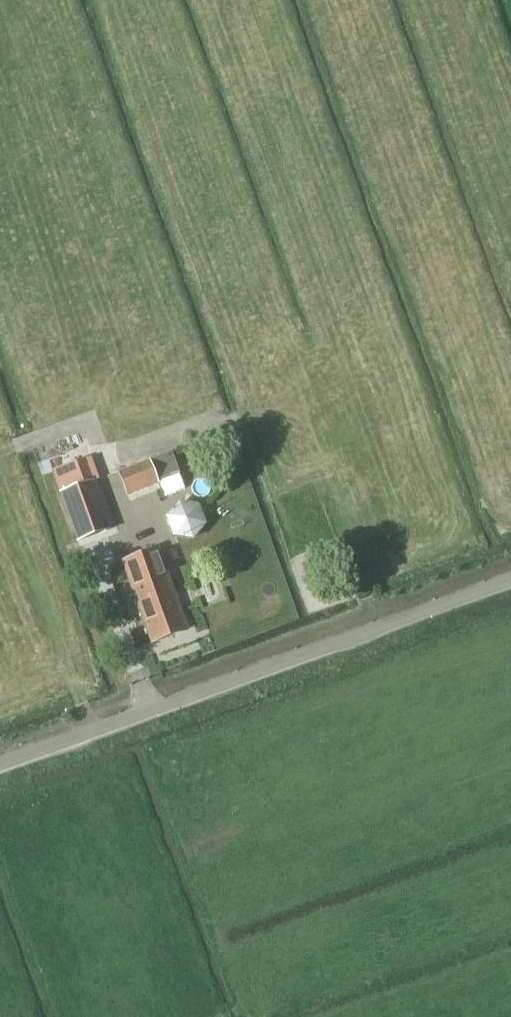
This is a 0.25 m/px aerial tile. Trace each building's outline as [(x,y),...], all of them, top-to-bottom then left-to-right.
[(111,528),(94,481),(86,458),(52,471),(78,540),(111,528)] [(159,484),(151,462),(121,472),(129,495),(159,484)] [(175,536),(193,538),(206,524),(199,506),(180,504),(169,517),(175,536)] [(125,563),(153,643),(188,630),(159,551),(125,563)]
